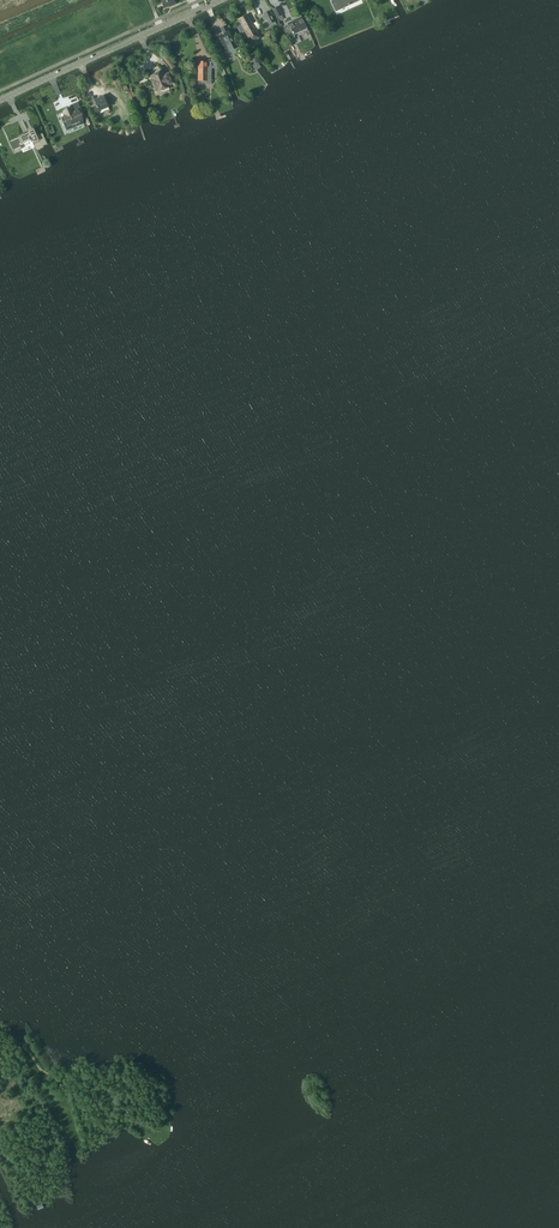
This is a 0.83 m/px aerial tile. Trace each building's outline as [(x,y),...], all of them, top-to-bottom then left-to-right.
[(176,4),(174,0),(160,0),(164,9),(171,5),(171,6),(176,4)] [(339,4),(342,9),(362,0),(337,0),(339,4)] [(278,7),(273,9),(277,18),(279,21),(283,19),(282,16),(278,7)] [(262,16),(264,21),(267,19),(271,27),(276,25),(272,16),(273,16),(271,11),(269,12),(269,11),(264,14),(265,15),(262,16)] [(253,24),(248,14),(238,19),(240,23),(236,26),(241,34),(245,32),(251,44),(261,39),(256,29),(260,27),(257,22),(253,24)] [(288,25),(284,27),(290,39),(294,37),(293,35),(307,29),(302,16),(287,23),(288,25)] [(236,49),(226,26),(221,28),(224,34),(218,36),(221,43),(221,42),(227,53),(236,49)] [(270,32),(265,35),(268,41),(273,38),(270,32)] [(165,54),(161,57),(162,58),(161,58),(172,70),(176,67),(165,54)] [(199,62),(199,84),(211,84),(211,81),(211,68),(216,68),(218,68),(217,65),(215,66),(211,66),(211,62),(199,62)] [(164,75),(163,72),(152,76),(158,92),(161,91),(163,92),(171,89),(169,86),(174,84),(170,73),(164,75)] [(109,108),(108,107),(105,98),(104,96),(94,100),(93,97),(88,99),(95,116),(110,111),(109,108)] [(65,116),(62,118),(67,130),(84,124),(83,121),(79,113),(81,112),(78,103),(70,106),(71,107),(63,111),(65,116)] [(20,136),(10,141),(15,152),(22,149),(20,145),(30,140),(31,140),(32,141),(34,145),(39,143),(41,147),(48,144),(43,133),(37,136),(34,130),(34,129),(30,130),(30,131),(28,132),(28,131),(28,132),(28,133),(24,135),(23,133),(19,135),(20,136)]
